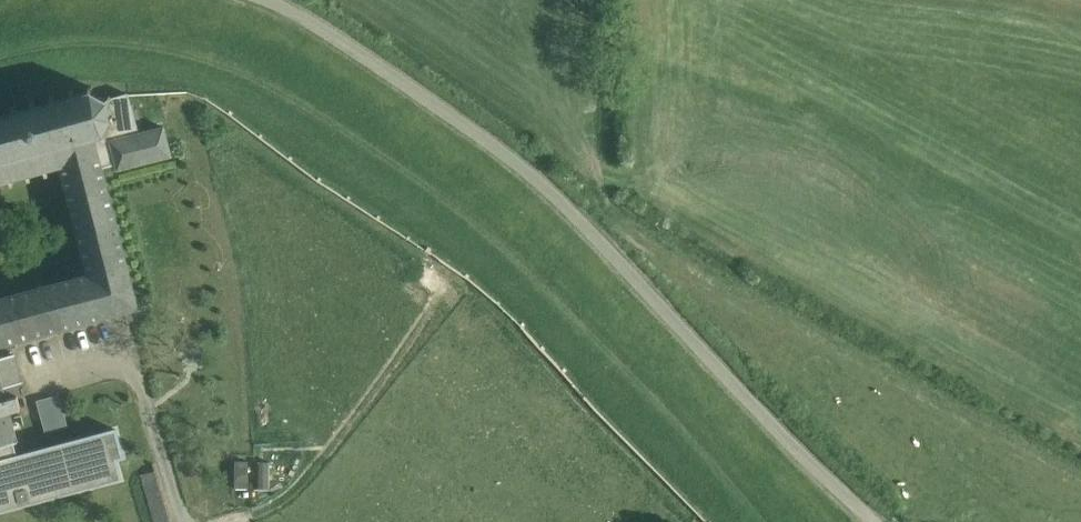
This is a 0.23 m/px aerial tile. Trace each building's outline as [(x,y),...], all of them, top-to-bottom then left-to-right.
[(129,95),(128,92),(111,97),(110,95),(105,99),(92,92),(93,86),(89,85),(88,91),(75,95),(73,89),(0,109),(0,186),(61,170),(96,160),(99,169),(115,165),(117,170),(172,156),(164,126),(139,132),(133,109),(135,108),(133,104),(131,104),(129,95)] [(99,169),(96,160),(61,170),(90,278),(0,302),(0,324),(27,317),(33,338),(137,310),(99,169)] [(33,338),(27,317),(0,324),(0,347),(33,338)] [(121,480),(116,460),(123,458),(116,429),(15,456),(12,443),(16,442),(8,414),(22,410),(18,397),(5,401),(2,389),(23,383),(16,355),(0,360),(0,512),(121,480)] [(156,470),(141,475),(155,521),(172,521),(156,470)]
